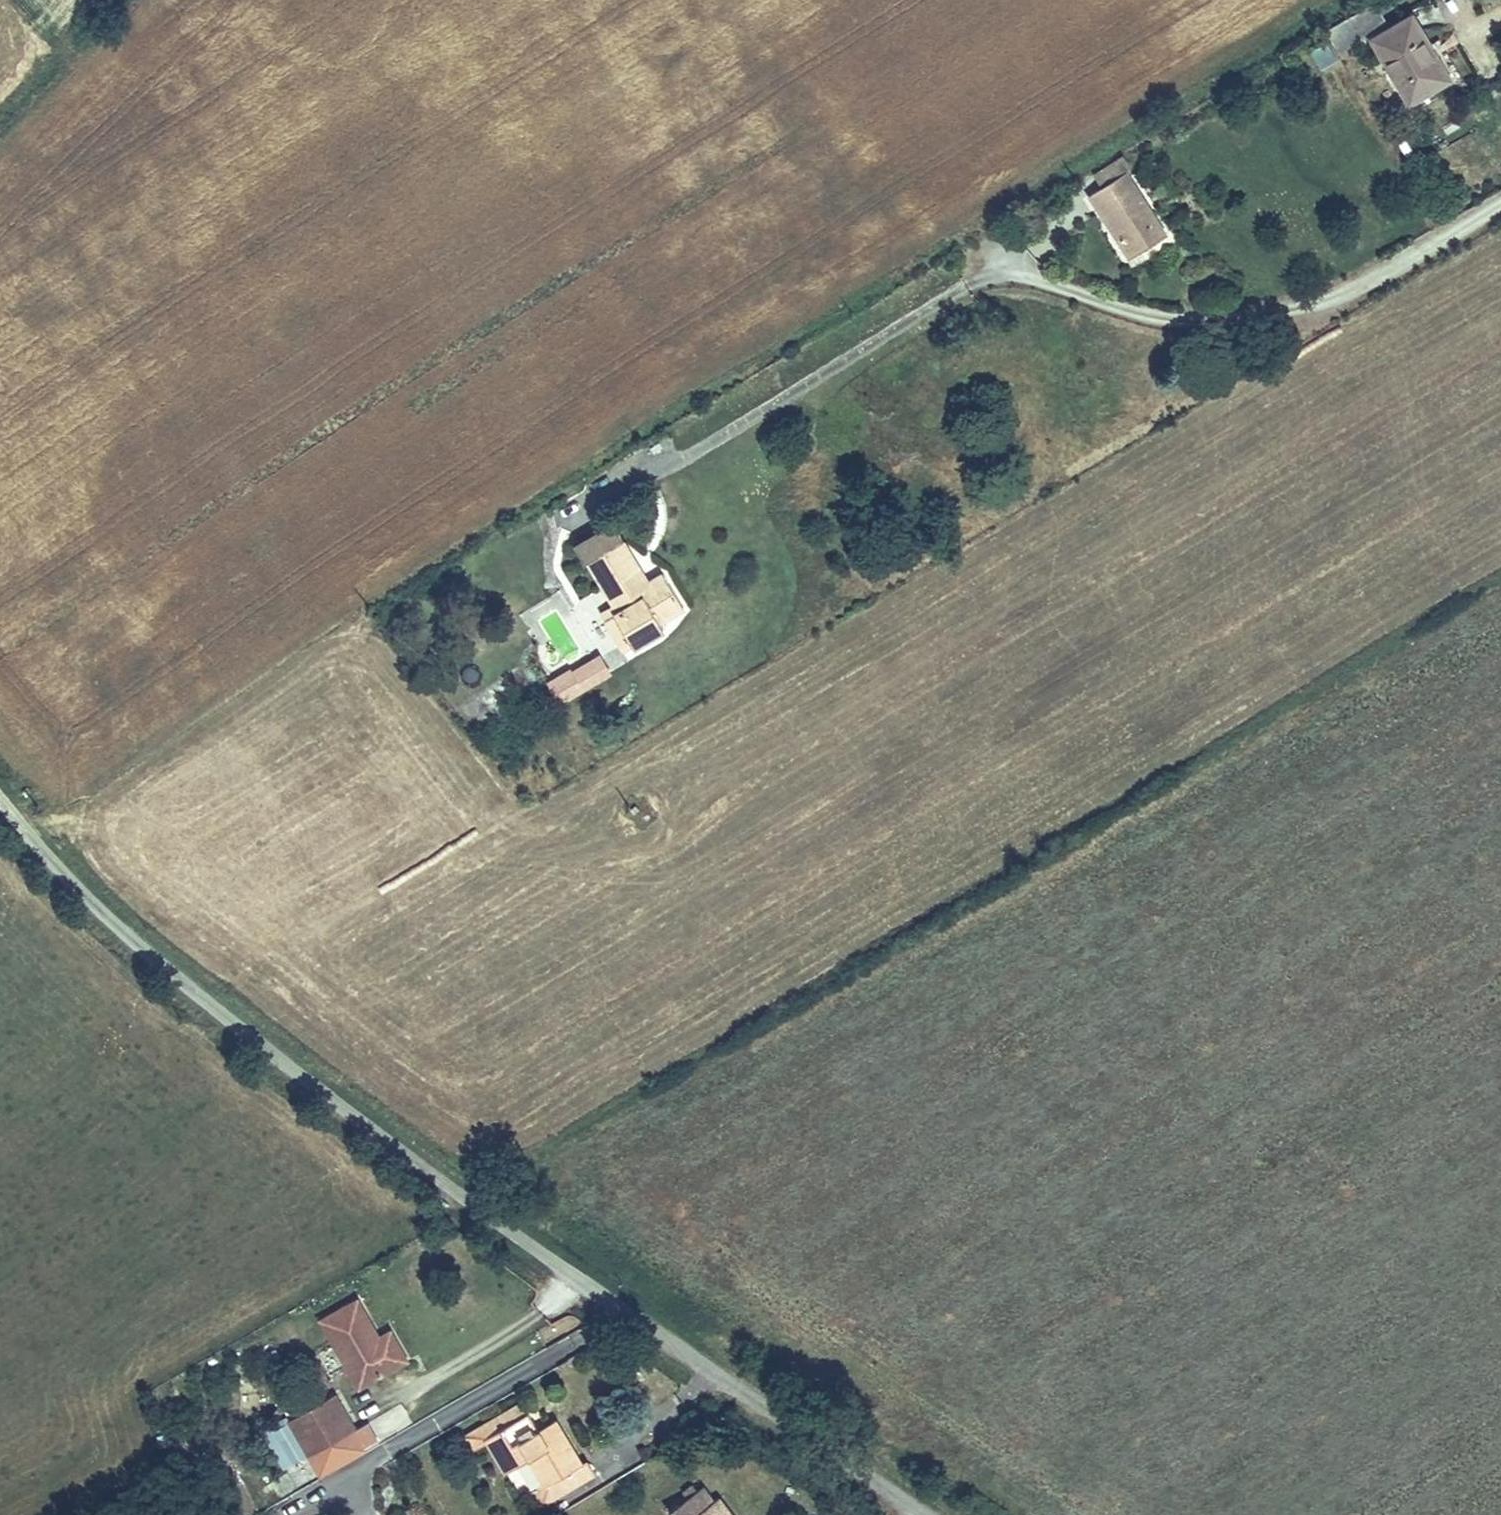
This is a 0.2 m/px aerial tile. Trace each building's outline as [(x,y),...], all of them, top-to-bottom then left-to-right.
[(1366,15),(1321,42),(1334,62),(1361,47),(1369,59),(1410,33),(1403,24),(1380,37),(1366,15)] [(1369,59),(1397,100),(1447,68),(1435,48),(1425,54),(1410,33),(1369,59)] [(1447,68),(1397,100),(1404,111),(1427,96),(1435,107),(1463,91),(1447,68)] [(1099,175),(1107,187),(1130,174),(1134,170),(1127,159),(1099,175)] [(1095,193),(1111,220),(1146,199),(1130,174),(1107,187),(1095,193)] [(1146,199),(1111,220),(1134,256),(1168,235),(1146,199)] [(645,592),(635,577),(628,581),(621,571),(615,560),(623,555),(614,541),(569,567),(580,588),(588,583),(591,590),(611,622),(603,627),(620,654),(663,628),(657,618),(680,605),(664,580),(645,592)] [(559,707),(612,676),(598,652),(545,684),(559,707)] [(357,1297),(320,1318),(361,1386),(407,1357),(389,1327),(378,1333),(357,1297)] [(334,1390),(291,1418),(313,1453),(357,1426),(334,1390)] [(374,1419),(384,1437),(411,1423),(400,1404),(374,1419)] [(541,1476),(579,1453),(560,1422),(539,1433),(524,1408),(481,1433),(503,1467),(527,1452),(541,1476)] [(541,1476),(535,1480),(542,1492),(561,1481),(556,1474),(581,1459),(579,1453),(541,1476)] [(718,1493),(711,1499),(699,1484),(664,1509),(669,1514),(735,1514),(718,1493)]
